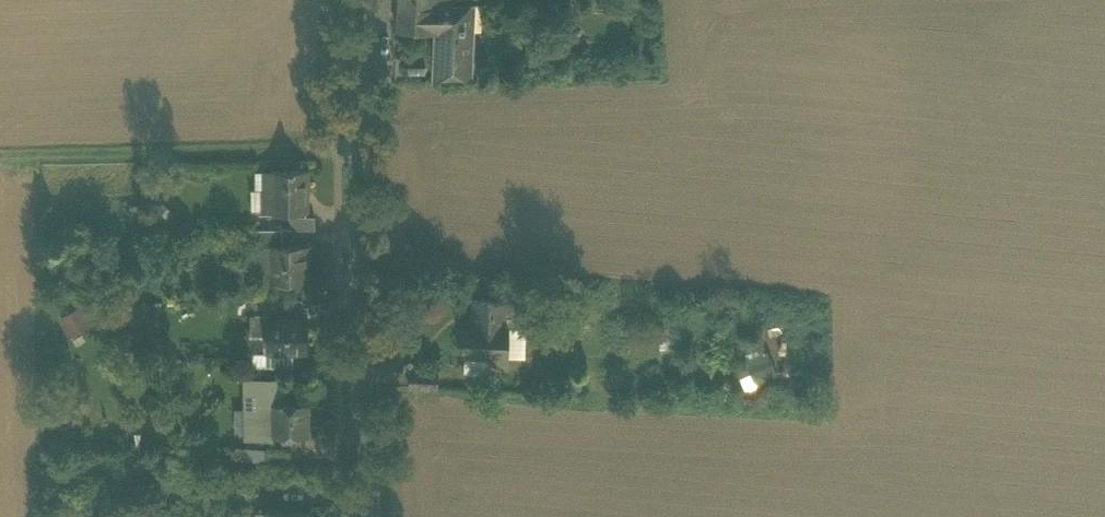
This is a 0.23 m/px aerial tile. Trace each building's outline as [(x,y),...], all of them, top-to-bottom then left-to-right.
[(398,9),(419,11),(419,8),(439,9),(439,4),(450,5),(451,0),(398,0),(398,9)] [(469,67),(471,30),(472,4),(450,5),(439,4),(439,9),(419,8),(419,11),(398,9),(396,28),(438,30),(436,65),(469,67)] [(482,4),(472,4),(471,30),(481,31),(482,4)] [(436,65),(435,83),(468,82),(469,67),(436,65)] [(260,196),(261,217),(290,216),(301,215),(300,197),(305,196),(304,172),(283,173),(283,176),(266,176),(267,196),(260,196)] [(267,196),(266,176),(254,177),(255,196),(260,196),(267,196)] [(261,217),(260,196),(255,196),(247,196),(248,217),(261,217)] [(133,229),(142,229),(142,208),(133,209),(133,229)] [(301,215),(290,216),(290,228),(315,229),(314,215),(301,215)] [(279,249),(279,229),(249,229),(249,250),(271,250),(271,249),(279,249)] [(271,285),(306,285),(306,267),(303,267),(303,249),(279,249),(271,249),(271,250),(271,285)] [(249,285),(271,285),(271,250),(249,250),(249,285)] [(142,281),(160,281),(160,269),(142,269),(142,281)] [(265,317),(298,317),(298,298),(265,299),(265,317)] [(265,317),(265,299),(250,299),(250,317),(265,317)] [(489,370),(507,370),(507,357),(507,325),(502,325),(502,301),(473,300),(473,324),(463,323),(463,357),(489,357),(489,370)] [(515,301),(502,301),(502,325),(507,325),(516,326),(515,301)] [(82,304),(58,318),(69,337),(93,324),(82,304)] [(293,356),(306,356),(306,328),(298,328),(298,317),(265,317),(250,317),(248,317),(248,335),(259,335),(265,342),(265,352),(265,356),(293,356)] [(682,350),(683,323),(660,323),(659,349),(682,350)] [(516,326),(507,325),(507,357),(524,357),(524,326),(516,326)] [(265,356),(265,352),(247,352),(247,365),(293,367),(293,356),(265,356)] [(776,371),(768,352),(753,359),(761,378),(776,371)] [(489,374),(489,370),(489,357),(463,357),(460,357),(460,374),(489,374)] [(409,387),(438,388),(438,372),(410,371),(409,387)] [(248,431),(248,436),(272,435),(309,435),(309,402),(282,402),(282,380),(247,381),(248,408),(248,431)] [(248,431),(248,408),(235,409),(236,431),(248,431)] [(264,461),(265,449),(244,447),(243,460),(264,461)] [(264,461),(288,463),(289,450),(265,449),(264,461)]
